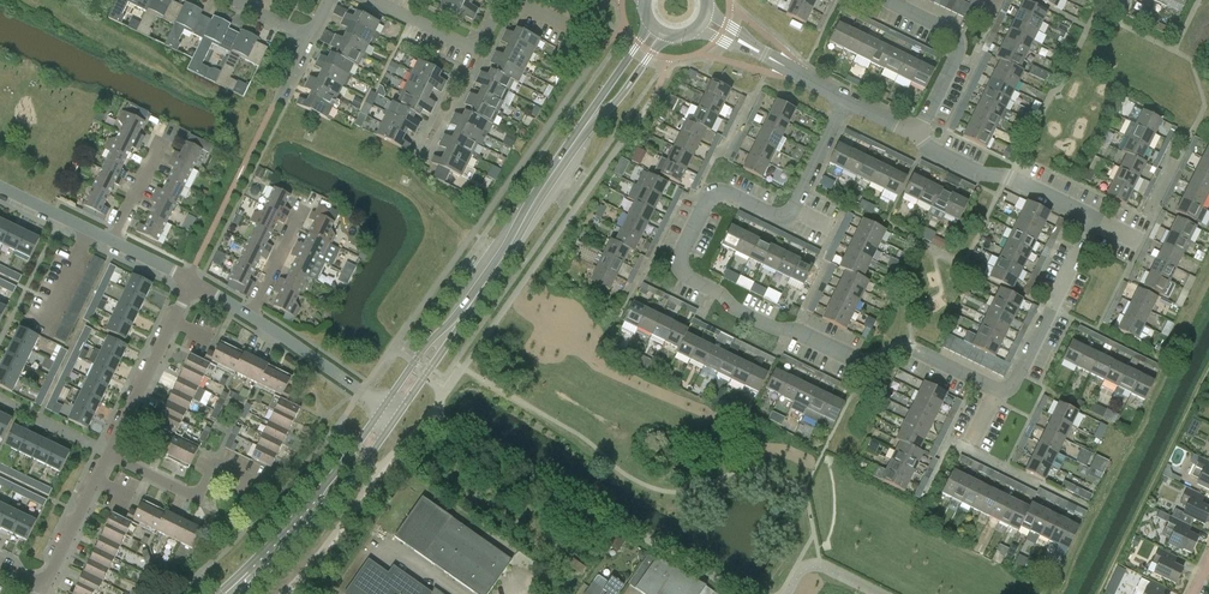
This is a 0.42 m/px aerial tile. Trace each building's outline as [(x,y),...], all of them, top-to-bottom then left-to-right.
[(109,18),(121,24),(125,16),(122,15),(129,2),(147,11),(152,0),(118,0),(109,18)] [(175,25),(184,7),(173,1),(174,0),(152,0),(147,11),(137,32),(149,38),(153,30),(150,29),(157,16),(175,25)] [(446,0),(441,0),(441,1),(444,2),(440,11),(463,22),(465,17),(473,20),(473,19),(475,15),(446,0)] [(475,15),(478,9),(471,6),(473,0),(446,0),(475,15)] [(813,10),(812,9),(793,0),(786,14),(806,24),(813,10)] [(812,9),(813,10),(818,0),(793,0),(812,9)] [(950,0),(943,0),(940,6),(946,8),(950,0)] [(957,0),(950,0),(946,8),(952,11),(957,0)] [(958,14),(964,1),(961,0),(957,0),(952,11),(958,14)] [(979,0),(978,0),(972,0),(970,4),(964,17),(969,20),(979,0)] [(1056,9),(1060,0),(1039,0),(1056,9)] [(1153,1),(1167,8),(1170,1),(1170,0),(1154,0),(1153,1)] [(970,4),(964,1),(958,14),(964,17),(970,4)] [(1019,11),(1042,22),(1047,12),(1024,1),(1019,11)] [(184,30),(203,39),(212,21),(201,15),(203,11),(186,2),(184,7),(175,25),(165,45),(177,51),(181,44),(178,43),(184,30)] [(830,13),(834,4),(829,2),(825,10),(830,13)] [(1007,13),(1011,6),(1004,3),(1001,10),(1007,13)] [(1119,3),(1116,10),(1124,14),(1127,7),(1119,3)] [(853,17),(855,12),(846,8),(844,13),(853,17)] [(1132,10),(1129,16),(1137,20),(1140,14),(1132,10)] [(344,19),(377,36),(379,33),(375,32),(380,22),(376,21),(368,17),(357,11),(354,17),(347,14),(344,19)] [(376,21),(379,15),(371,11),(368,17),(376,21)] [(1015,21),(1038,32),(1042,22),(1019,11),(1015,21)] [(1003,22),(1006,15),(1000,12),(996,19),(1003,22)] [(823,26),(828,18),(823,15),(818,24),(823,26)] [(866,24),(869,19),(860,15),(857,20),(866,24)] [(213,44),(231,53),(240,35),(229,29),(231,24),(214,16),(212,21),(203,39),(188,70),(205,79),(210,69),(202,65),(213,44)] [(1142,23),(1150,27),(1153,20),(1145,16),(1142,23)] [(346,34),(369,45),(373,37),(376,38),(377,36),(344,19),(342,25),(349,28),(346,34)] [(791,22),(789,26),(800,31),(802,26),(792,20),(791,22)] [(880,31),(882,26),(874,21),(871,26),(880,31)] [(1010,30),(1033,41),(1038,32),(1015,21),(1010,30)] [(998,32),(1001,25),(995,22),(992,29),(998,32)] [(839,23),(830,42),(843,49),(853,30),(839,23)] [(1166,27),(1159,23),(1156,29),(1163,33),(1166,27)] [(893,37),(896,32),(887,28),(885,33),(893,37)] [(504,36),(538,52),(539,50),(536,48),(540,39),(517,29),(514,35),(507,31),(504,36)] [(241,58),(259,67),(268,48),(257,43),(259,38),(242,30),(240,35),(231,53),(216,84),(233,92),(238,82),(230,79),(241,58)] [(857,56),(867,36),(853,30),(843,49),(857,56)] [(1005,39),(1028,51),(1033,41),(1010,30),(1005,39)] [(993,41),(997,34),(990,31),(987,38),(993,41)] [(334,41),(367,57),(368,55),(365,53),(369,45),(346,34),(344,39),(336,35),(334,41)] [(907,44),(910,39),(901,35),(898,40),(907,44)] [(506,50),(529,62),(533,53),(536,55),(538,52),(504,36),(501,42),(509,45),(506,50)] [(871,62),(880,43),(867,36),(857,56),(871,62)] [(1001,49),(1024,60),(1028,51),(1005,39),(1001,49)] [(336,55),(336,56),(354,64),(353,65),(358,67),(362,58),(366,60),(367,57),(334,41),(331,46),(339,50),(336,55)] [(921,51),(923,46),(914,41),(912,46),(921,51)] [(989,51),(992,44),(986,41),(982,48),(989,51)] [(884,69),(894,50),(880,43),(871,62),(884,69)] [(925,53),(934,57),(937,52),(928,48),(925,53)] [(1000,60),(1019,69),(1024,60),(1001,49),(996,59),(1000,61),(1000,60)] [(494,58),(527,74),(528,72),(525,70),(529,62),(506,50),(503,56),(496,52),(494,58)] [(898,76),(908,56),(894,50),(884,69),(898,76)] [(570,62),(573,55),(566,52),(563,58),(570,62)] [(319,61),(352,77),(353,75),(350,73),(353,65),(354,64),(336,56),(336,55),(332,53),(328,59),(321,55),(319,61)] [(988,63),(991,56),(985,53),(982,59),(988,63)] [(911,82),(921,63),(908,56),(898,76),(911,82)] [(496,72),(514,81),(514,82),(518,84),(522,75),(526,76),(527,74),(494,58),(491,63),(498,67),(496,72)] [(1045,64),(1052,68),(1055,63),(1047,59),(1045,64)] [(1024,71),(1019,69),(1000,60),(1000,61),(996,70),(1019,81),(1024,71)] [(321,75),(343,86),(347,78),(351,80),(352,77),(319,61),(316,66),(324,70),(321,75)] [(387,72),(394,76),(395,75),(399,65),(392,62),(392,61),(390,64),(386,72),(387,72)] [(415,69),(411,68),(410,70),(443,87),(446,81),(438,78),(441,72),(419,61),(415,69)] [(983,72),(987,65),(981,62),(977,69),(983,72)] [(925,89),(935,70),(921,63),(911,82),(925,89)] [(1027,73),(1042,81),(1046,73),(1031,66),(1027,73)] [(408,83),(430,94),(433,88),(440,92),(443,87),(410,70),(409,73),(412,74),(408,83)] [(479,78),(512,94),(513,91),(510,90),(514,82),(514,81),(496,72),(492,70),(489,76),(481,72),(479,78)] [(991,79),(1014,91),(1019,81),(996,70),(991,79)] [(979,82),(982,75),(976,72),(972,78),(979,82)] [(308,82),(341,99),(343,96),(339,94),(343,86),(321,75),(318,81),(311,77),(308,82)] [(683,79),(681,83),(686,85),(687,85),(690,79),(685,76),(683,79)] [(481,92),(503,103),(507,95),(511,96),(512,94),(479,78),(476,83),(483,86),(481,92)] [(986,89),(1010,100),(1014,91),(991,79),(986,89)] [(706,95),(724,104),(731,90),(712,81),(706,95)] [(974,91),(977,84),(971,81),(968,88),(974,91)] [(310,97),(333,108),(336,100),(340,101),(341,99),(308,82),(306,88),(313,91),(310,97)] [(399,92),(432,108),(435,103),(428,99),(430,94),(408,83),(404,91),(401,89),(399,92)] [(380,86),(375,95),(385,99),(386,96),(384,88),(380,86)] [(982,98),(1005,110),(1010,100),(986,89),(982,98)] [(969,101),(973,94),(967,91),(963,97),(969,101)] [(397,104),(397,105),(415,114),(420,116),(422,110),(430,114),(432,108),(399,92),(398,94),(402,96),(397,104)] [(468,99),(501,115),(503,113),(500,111),(503,103),(481,92),(478,97),(471,94),(468,99)] [(699,108),(718,117),(724,104),(706,95),(699,108)] [(741,95),(737,104),(742,106),(746,97),(741,95)] [(333,108),(310,97),(308,102),(300,98),(297,104),(331,121),(332,118),(328,116),(333,108)] [(760,109),(764,100),(759,97),(755,106),(760,109)] [(360,108),(363,102),(356,98),(353,105),(360,108)] [(977,108),(1000,119),(1005,110),(982,98),(977,108)] [(488,123),(492,125),(497,116),(500,118),(501,115),(468,99),(465,105),(473,108),(470,113),(470,114),(488,123)] [(770,114),(790,123),(797,109),(777,100),(770,114)] [(965,110),(968,103),(962,100),(958,107),(965,110)] [(899,107),(902,108),(906,110),(909,104),(902,101),(899,107)] [(384,112),(418,128),(420,123),(413,119),(415,114),(397,105),(397,104),(393,102),(389,111),(386,109),(384,112)] [(668,102),(664,108),(671,111),(672,112),(675,106),(674,105),(668,102)] [(530,114),(531,114),(535,117),(536,118),(541,109),(535,106),(530,114)] [(692,122),(711,131),(718,117),(699,108),(692,121),(692,122)] [(972,117),(996,129),(1000,119),(977,108),(972,117)] [(149,112),(141,109),(138,115),(146,118),(149,112)] [(735,109),(734,109),(730,117),(735,120),(740,111),(735,109)] [(960,120),(964,113),(957,110),(954,116),(960,120)] [(1162,120),(1142,110),(1136,124),(1155,134),(1162,120)] [(120,133),(141,143),(145,136),(139,133),(145,122),(122,111),(118,119),(123,126),(120,133)] [(453,119),(486,135),(488,133),(484,131),(488,123),(470,114),(470,113),(466,111),(463,117),(456,113),(453,119)] [(753,122),(757,113),(752,111),(748,119),(753,122)] [(383,124),(405,135),(407,130),(415,134),(418,128),(384,112),(383,114),(387,116),(383,124)] [(764,127),(783,137),(790,123),(770,114),(764,127)] [(968,127),(991,138),(996,129),(972,117),(968,127)] [(455,133),(478,144),(481,136),(485,138),(486,135),(453,119),(450,125),(458,128),(455,133)] [(707,130),(711,132),(711,131),(692,122),(692,121),(688,119),(681,133),(700,143),(707,130)] [(955,129),(959,122),(953,119),(949,126),(955,129)] [(728,122),(724,131),(729,133),(733,125),(728,122)] [(405,135),(383,124),(378,133),(375,131),(373,134),(407,150),(410,144),(402,140),(405,135)] [(746,136),(751,127),(746,124),(741,133),(746,136)] [(1129,138),(1148,147),(1155,134),(1136,124),(1129,138)] [(1177,128),(1172,125),(1168,134),(1173,136),(1177,128)] [(780,152),(786,139),(783,138),(783,137),(764,127),(757,141),(777,151),(780,152)] [(963,137),(986,148),(991,138),(968,127),(963,137)] [(844,134),(853,138),(855,133),(846,128),(844,134)] [(104,148),(111,151),(127,158),(132,147),(138,150),(141,143),(120,133),(117,139),(109,139),(104,148)] [(442,141),(476,157),(477,155),(474,153),(478,144),(455,133),(453,139),(445,135),(442,141)] [(518,138),(509,133),(503,144),(513,148),(518,138)] [(675,147),(689,154),(694,156),(700,143),(681,133),(675,147)] [(717,134),(713,142),(718,145),(722,136),(717,134)] [(186,142),(202,150),(206,143),(190,135),(186,142)] [(858,140),(866,145),(869,140),(860,135),(858,140)] [(735,147),(740,149),(744,141),(739,138),(735,147)] [(1122,151),(1142,160),(1148,147),(1129,138),(1122,151)] [(1166,139),(1165,139),(1161,147),(1166,150),(1171,141),(1166,139)] [(444,155),(467,166),(471,158),(475,160),(476,157),(442,141),(439,146),(447,150),(444,155)] [(777,151),(757,141),(750,154),(770,164),(777,151)] [(1188,150),(1193,152),(1197,144),(1192,141),(1188,150)] [(171,158),(193,169),(202,150),(186,142),(180,154),(175,151),(171,158)] [(872,147),(871,147),(880,151),(882,146),(874,142),(871,147),(872,147)] [(843,170),(853,150),(839,143),(829,163),(843,170)] [(796,164),(803,146),(797,144),(789,161),(796,164)] [(632,160),(641,163),(646,150),(637,147),(632,160)] [(668,161),(687,170),(694,156),(689,154),(675,147),(668,161)] [(711,148),(710,148),(706,156),(711,158),(715,150),(711,148)] [(885,154),(893,158),(896,153),(887,149),(885,153),(885,154)] [(857,176),(867,157),(853,150),(843,170),(857,176)] [(102,169),(124,179),(127,173),(121,170),(127,158),(111,151),(102,169)] [(733,164),(733,163),(737,154),(732,151),(728,161),(733,164)] [(1147,163),(1142,160),(1122,151),(1122,152),(1126,154),(1120,167),(1140,177),(1147,163)] [(1159,152),(1155,161),(1160,163),(1164,155),(1159,152)] [(763,178),(770,164),(750,154),(744,168),(763,178)] [(462,177),(463,175),(467,166),(444,155),(442,160),(434,157),(431,163),(439,166),(434,176),(445,181),(450,172),(462,177)] [(898,160),(907,164),(909,159),(901,155),(898,160)] [(1185,155),(1181,163),(1186,166),(1190,157),(1185,155)] [(78,166),(81,159),(76,156),(72,164),(78,166)] [(615,173),(623,176),(629,160),(621,157),(615,173)] [(661,175),(680,184),(687,170),(668,161),(660,157),(654,170),(661,174),(661,175)] [(871,183),(880,163),(867,157),(857,176),(871,183)] [(1208,177),(1208,160),(1203,157),(1196,171),(1208,177)] [(168,179),(184,187),(193,169),(171,158),(168,164),(174,167),(168,179)] [(918,165),(927,170),(930,164),(921,160),(918,165)] [(704,161),(699,170),(704,172),(709,163),(704,161)] [(884,189),(894,170),(880,163),(871,183),(884,189)] [(933,172),(932,172),(941,176),(943,171),(935,167),(932,172),(933,172)] [(1113,181),(1133,190),(1140,177),(1120,167),(1113,181)] [(1156,168),(1152,177),(1157,179),(1161,171),(1156,168)] [(1179,168),(1174,177),(1179,179),(1184,171),(1179,168)] [(124,179),(102,169),(93,187),(109,195),(115,183),(120,186),(124,179)] [(1085,180),(1089,181),(1094,171),(1090,169),(1085,180)] [(894,170),(884,189),(898,196),(908,177),(894,170)] [(668,183),(649,174),(643,171),(636,185),(642,188),(662,197),(668,183)] [(1208,194),(1208,193),(1208,177),(1196,171),(1189,184),(1208,194)] [(946,178),(944,181),(953,185),(957,177),(948,173),(946,178)] [(918,201),(928,181),(914,174),(904,194),(918,201)] [(698,175),(697,175),(693,183),(698,186),(702,177),(698,175)] [(154,194),(175,205),(184,187),(168,179),(163,190),(157,187),(154,194)] [(962,180),(959,185),(968,189),(971,184),(962,180)] [(918,201),(931,207),(932,208),(942,188),(928,181),(918,201)] [(1106,195),(1126,204),(1133,190),(1113,181),(1106,195)] [(1168,190),(1172,193),(1172,192),(1173,193),(1177,184),(1172,181),(1168,190)] [(1150,182),(1146,190),(1150,193),(1155,184),(1150,182)] [(1183,198),(1202,207),(1208,194),(1189,184),(1183,198)] [(835,186),(831,194),(845,201),(846,199),(849,193),(835,186)] [(104,220),(106,216),(109,209),(103,206),(109,195),(93,187),(84,206),(85,206),(83,210),(104,220)] [(265,206),(287,217),(290,210),(285,207),(290,195),(274,188),(265,206)] [(636,201),(655,211),(662,197),(642,188),(636,201)] [(678,188),(674,197),(679,199),(683,191),(678,188)] [(931,207),(928,215),(942,222),(945,214),(955,194),(942,188),(932,208),(931,207)] [(62,190),(58,197),(63,200),(67,192),(62,190)] [(1172,193),(1168,190),(1161,205),(1166,207),(1173,193),(1172,192),(1172,193)] [(846,199),(850,202),(854,194),(853,193),(849,191),(849,193),(846,199)] [(175,205),(154,194),(150,200),(156,203),(150,215),(166,223),(167,222),(175,205)] [(969,201),(955,194),(945,214),(959,221),(969,201)] [(1143,195),(1139,204),(1144,206),(1148,198),(1143,195)] [(1202,207),(1183,198),(1176,212),(1195,221),(1202,207)] [(862,200),(858,208),(863,210),(867,202),(862,200)] [(629,215),(648,224),(655,211),(636,201),(629,215)] [(1050,212),(1027,201),(1022,211),(1045,222),(1050,212)] [(672,202),(671,202),(667,210),(672,213),(677,204),(672,202)] [(262,213),(255,212),(250,221),(256,224),(273,232),(278,221),(284,224),(287,217),(265,206),(262,213)] [(309,233),(331,243),(335,236),(331,228),(334,222),(326,218),(329,211),(319,207),(316,213),(312,212),(309,219),(315,222),(309,233)] [(736,216),(745,220),(748,215),(739,210),(736,216)] [(595,215),(595,216),(601,219),(604,214),(598,211),(597,211),(595,215)] [(1018,220),(1041,232),(1045,222),(1022,211),(1018,220)] [(847,212),(844,218),(851,221),(854,215),(847,212)] [(188,214),(185,220),(193,224),(194,222),(196,218),(188,214)] [(173,225),(167,222),(166,223),(150,215),(145,226),(139,224),(136,231),(157,241),(161,234),(167,237),(173,225)] [(233,222),(239,225),(242,218),(236,215),(233,222)] [(622,229),(642,238),(648,224),(629,215),(622,229)] [(666,216),(665,215),(661,224),(666,226),(670,218),(666,215),(666,216)] [(1160,226),(1164,218),(1159,215),(1155,224),(1160,226)] [(750,223),(758,226),(761,221),(753,217),(750,222),(750,223)] [(1197,227),(1177,217),(1170,231),(1190,241),(1197,227)] [(3,244),(12,225),(0,219),(0,242),(3,244)] [(887,230),(864,219),(859,229),(882,240),(887,230)] [(1013,230),(1036,241),(1041,232),(1018,220),(1013,230)] [(1061,230),(1064,223),(1058,220),(1054,227),(1061,230)] [(843,221),(840,228),(846,231),(849,224),(843,221)] [(918,221),(915,227),(920,230),(922,226),(923,224),(918,221)] [(247,242),(270,253),(273,246),(267,243),(273,232),(256,224),(247,242)] [(763,229),(772,233),(774,228),(766,224),(763,228),(763,229)] [(12,225),(3,244),(17,251),(26,232),(12,225)] [(736,252),(745,233),(731,226),(722,245),(736,252)] [(919,232),(918,235),(920,237),(922,238),(927,229),(922,226),(920,230),(919,232)] [(630,250),(635,252),(642,238),(622,229),(616,242),(611,240),(630,250)] [(659,229),(658,229),(654,237),(659,240),(663,231),(659,229)] [(854,239),(877,250),(882,240),(859,229),(854,239)] [(1153,240),(1154,240),(1158,231),(1153,229),(1148,237),(1153,240)] [(777,235),(777,236),(785,240),(788,235),(779,230),(777,235)] [(1008,239),(1031,251),(1036,241),(1013,230),(1008,239)] [(1056,240),(1059,233),(1053,230),(1050,236),(1056,240)] [(845,234),(844,234),(838,231),(835,237),(841,240),(845,234)] [(1164,245),(1183,254),(1190,241),(1170,231),(1164,245)] [(26,232),(17,251),(31,257),(40,239),(26,232)] [(331,253),(327,251),(331,243),(309,233),(304,244),(298,241),(295,248),(316,259),(319,253),(329,258),(331,253)] [(749,259),(758,239),(745,233),(736,252),(749,259)] [(790,246),(795,248),(796,245),(799,246),(802,241),(793,237),(790,242),(791,242),(790,242),(791,243),(790,246)] [(762,265),(772,246),(758,239),(749,259),(762,265)] [(850,248),(873,259),(877,250),(854,239),(850,248)] [(1031,251),(1008,239),(1004,249),(1027,260),(1031,251)] [(1052,249),(1055,242),(1049,239),(1045,246),(1052,249)] [(623,263),(630,250),(611,240),(604,254),(623,263)] [(839,243),(834,240),(830,247),(837,250),(840,243),(839,243)] [(239,260),(255,268),(260,257),(266,260),(270,253),(247,242),(239,260)] [(652,243),(651,242),(647,251),(652,253),(657,245),(652,243)] [(1146,253),(1147,253),(1151,245),(1146,242),(1142,251),(1146,253)] [(804,249),(813,253),(815,248),(806,244),(804,249)] [(1157,258),(1176,268),(1183,254),(1164,245),(1157,258)] [(776,272),(785,253),(772,246),(762,265),(776,272)] [(292,269),(307,277),(316,259),(295,248),(291,255),(297,258),(292,269)] [(845,258),(868,269),(873,259),(850,248),(845,258)] [(999,258),(1022,269),(1027,260),(1004,249),(999,258)] [(1041,255),(1047,258),(1050,252),(1044,249),(1041,255)] [(835,253),(829,250),(826,256),(832,259),(835,253)] [(218,251),(212,263),(220,267),(226,255),(218,251)] [(789,279),(799,259),(785,253),(776,272),(789,279)] [(598,268),(617,277),(623,263),(604,254),(598,268)] [(645,257),(640,254),(636,263),(641,266),(645,257)] [(91,262),(102,267),(105,261),(94,256),(91,262)] [(1140,267),(1144,258),(1139,256),(1135,265),(1140,267)] [(840,268),(846,271),(847,270),(863,278),(864,278),(868,269),(845,258),(840,268)] [(994,268),(1017,279),(1022,269),(999,258),(994,268)] [(1039,259),(1037,258),(1034,264),(1036,265),(1042,268),(1046,261),(1039,258),(1039,259)] [(1150,272),(1170,281),(1176,268),(1157,258),(1150,272)] [(803,285),(813,266),(799,259),(789,279),(803,285)] [(249,296),(252,290),(255,283),(249,280),(255,268),(239,260),(230,279),(231,280),(228,285),(236,290),(249,296)] [(88,268),(99,274),(102,267),(91,262),(88,268)] [(831,263),(828,269),(834,272),(837,266),(831,263)] [(349,264),(345,272),(351,276),(355,267),(349,264)] [(8,269),(0,265),(0,274),(5,276),(8,269)] [(85,275),(96,280),(99,274),(88,268),(85,275)] [(591,282),(592,282),(610,291),(617,277),(598,268),(591,282)] [(638,271),(633,268),(629,277),(634,279),(638,271)] [(763,296),(767,287),(727,268),(723,277),(763,296)] [(990,278),(1012,289),(1017,279),(994,268),(990,278)] [(1032,274),(1038,277),(1041,271),(1035,268),(1032,274)] [(103,278),(110,281),(115,272),(108,269),(103,278)] [(277,284),(299,295),(307,277),(292,269),(286,280),(280,277),(277,284)] [(1133,281),(1138,272),(1133,269),(1128,279),(1133,281)] [(870,281),(864,278),(863,278),(847,270),(846,271),(842,280),(865,291),(870,281)] [(13,272),(9,278),(19,283),(22,276),(13,272)] [(347,285),(351,276),(345,272),(340,282),(347,285)] [(833,275),(826,272),(823,279),(829,282),(833,275)] [(1144,286),(1163,295),(1170,281),(1150,272),(1144,286)] [(82,281),(93,286),(96,280),(85,275),(82,281)] [(127,289),(146,298),(153,284),(134,275),(127,289)] [(1027,284),(1033,287),(1036,280),(1030,277),(1027,284)] [(0,286),(0,287),(9,291),(12,284),(3,280),(0,286)] [(837,289),(860,301),(865,291),(842,280),(837,289)] [(79,287),(90,293),(93,286),(82,281),(79,287)] [(828,285),(828,284),(822,281),(818,288),(825,291),(828,285)] [(97,292),(104,295),(108,286),(101,282),(97,292)] [(627,282),(622,290),(627,293),(632,284),(627,282)] [(641,288),(650,292),(652,287),(643,283),(641,288)] [(299,295),(277,284),(274,291),(279,294),(273,306),(287,312),(296,317),(300,308),(296,301),(299,295)] [(1028,297),(1032,289),(1026,286),(1022,294),(1028,297)] [(1116,294),(1121,297),(1122,297),(1126,288),(1121,286),(1116,294)] [(76,293),(87,299),(90,293),(79,287),(76,293)] [(768,287),(763,298),(777,303),(782,292),(768,287)] [(1023,299),(1000,288),(996,297),(1019,308),(1023,299)] [(1132,302),(1151,311),(1158,297),(1139,288),(1132,302)] [(146,298),(127,289),(120,303),(139,312),(146,298)] [(833,299),(856,310),(860,301),(837,289),(833,299)] [(655,295),(663,299),(666,294),(657,290),(655,294),(655,295)] [(823,294),(817,291),(814,298),(820,301),(823,294)] [(73,300),(84,305),(87,299),(76,293),(73,300)] [(90,305),(97,309),(102,300),(94,296),(90,305)] [(668,302),(677,306),(679,301),(671,296),(668,301),(669,301),(668,302)] [(991,307),(1014,318),(1019,308),(996,297),(991,307)] [(828,308),(851,320),(856,310),(833,299),(828,308)] [(1110,308),(1114,310),(1115,310),(1119,302),(1114,299),(1110,308)] [(1161,299),(1159,303),(1169,307),(1171,304),(1161,299)] [(70,306),(81,311),(84,305),(73,300),(70,306)] [(818,304),(818,303),(812,300),(809,307),(815,310),(818,304)] [(638,328),(648,309),(634,302),(624,322),(638,328)] [(1125,315),(1144,325),(1151,311),(1132,302),(1125,315)] [(139,312),(120,303),(114,317),(133,326),(139,312)] [(693,307),(684,303),(682,307),(682,308),(691,312),(693,307)] [(67,312),(78,318),(81,311),(70,306),(67,312)] [(986,316),(1009,328),(1014,318),(991,307),(986,316)] [(1028,314),(1034,317),(1037,310),(1031,307),(1028,314)] [(851,320),(828,308),(823,318),(846,330),(851,320)] [(652,335),(661,316),(648,309),(638,328),(652,335)] [(90,323),(95,313),(88,310),(83,319),(90,323)] [(64,319),(75,324),(78,318),(67,312),(64,319)] [(296,317),(287,312),(284,318),(293,322),(296,317)] [(1108,325),(1108,324),(1112,315),(1107,313),(1103,323),(1108,325)] [(1145,343),(1152,329),(1144,325),(1125,315),(1118,329),(1145,343)] [(665,342),(675,322),(661,316),(652,335),(665,342)] [(1009,328),(986,316),(981,326),(1004,337),(1009,328)] [(1023,323),(1029,326),(1032,319),(1026,316),(1023,323)] [(133,326),(114,317),(107,331),(126,340),(133,326)] [(690,323),(691,323),(700,328),(702,323),(693,318),(690,323)] [(61,325),(72,330),(75,324),(64,319),(61,325)] [(679,348),(688,329),(675,322),(665,342),(679,348)] [(58,331),(69,337),(72,330),(61,325),(58,331)] [(705,329),(705,330),(713,334),(716,329),(707,325),(705,329)] [(1000,347),(1004,337),(981,326),(977,335),(1000,347)] [(1018,332),(1025,335),(1028,329),(1022,326),(1018,332)] [(1077,331),(1086,335),(1088,330),(1080,326),(1077,331)] [(14,342),(33,351),(39,337),(20,328),(14,342)] [(1161,333),(1163,334),(1167,336),(1168,336),(1170,332),(1169,331),(1165,330),(1163,328),(1161,333)] [(688,329),(679,348),(677,352),(691,359),(700,340),(687,333),(689,329),(688,329)] [(69,337),(58,331),(55,337),(66,343),(69,337)] [(79,340),(86,343),(90,334),(83,331),(79,340)] [(719,336),(718,337),(727,341),(729,336),(721,332),(719,336)] [(1093,332),(1091,337),(1099,342),(1102,337),(1093,332)] [(949,334),(943,347),(949,349),(955,337),(949,334)] [(995,356),(998,350),(1000,347),(977,335),(972,345),(973,346),(979,349),(985,352),(992,355),(995,356)] [(1014,342),(1020,345),(1023,338),(1017,335),(1014,342)] [(102,351),(121,361),(128,346),(109,337),(102,351)] [(955,352),(961,340),(955,337),(949,349),(955,352)] [(732,343),(740,347),(743,343),(734,338),(732,342),(732,343)] [(1105,344),(1104,344),(1113,348),(1116,343),(1107,339),(1104,344),(1105,344)] [(704,366),(714,346),(700,340),(691,359),(704,366)] [(961,340),(955,352),(961,355),(967,343),(961,340)] [(1076,366),(1086,347),(1072,340),(1063,360),(1076,366)] [(7,355),(26,365),(33,351),(14,342),(7,355)] [(205,358),(229,370),(235,373),(245,353),(221,342),(215,354),(209,351),(205,358)] [(961,355),(967,358),(973,346),(972,345),(967,343),(961,355)] [(72,354),(79,357),(83,348),(76,345),(72,354)] [(746,349),(746,350),(754,354),(757,349),(748,345),(746,349)] [(1008,354),(1013,357),(1014,357),(1019,348),(1013,345),(1008,354)] [(58,346),(53,355),(64,360),(68,351),(61,348),(58,346)] [(718,372),(727,353),(714,346),(704,366),(718,372)] [(967,358),(973,361),(979,349),(973,346),(967,358)] [(1118,351),(1126,355),(1129,350),(1120,346),(1118,351)] [(1090,373),(1100,354),(1086,347),(1076,366),(1090,373)] [(973,361),(979,365),(985,352),(979,349),(973,361)] [(95,365),(115,374),(121,361),(102,351),(95,365)] [(760,356),(759,357),(768,361),(770,356),(761,352),(759,356),(760,356)] [(979,365),(985,368),(992,355),(985,352),(979,365)] [(1132,357),(1131,357),(1140,362),(1142,356),(1134,352),(1132,357)] [(247,378),(256,359),(245,353),(235,373),(247,378)] [(731,379),(741,360),(727,353),(718,372),(731,379)] [(780,359),(790,364),(793,359),(783,354),(780,359)] [(1004,377),(1013,357),(1008,354),(1004,361),(998,374),(1004,377)] [(1104,380),(1113,361),(1100,354),(1090,373),(1104,380)] [(0,369),(19,379),(26,365),(7,355),(0,369)] [(217,368),(204,361),(191,355),(185,368),(204,377),(210,380),(217,368)] [(991,371),(992,370),(998,358),(995,356),(992,355),(985,368),(991,371)] [(65,367),(72,371),(77,362),(70,358),(65,367)] [(998,358),(992,370),(991,371),(998,374),(1004,361),(998,358)] [(256,359),(247,378),(259,384),(268,365),(256,359)] [(1145,363),(1145,364),(1153,368),(1156,363),(1147,359),(1145,363)] [(745,386),(754,366),(741,360),(731,379),(745,386)] [(62,365),(55,361),(50,371),(57,374),(62,365)] [(795,366),(803,370),(806,365),(797,361),(795,366)] [(1113,361),(1104,380),(1117,386),(1127,367),(1113,361)] [(89,379),(108,388),(115,374),(95,365),(89,379)] [(288,399),(292,392),(286,389),(292,377),(268,365),(259,384),(288,399)] [(759,393),(768,373),(754,366),(745,386),(759,393)] [(1116,399),(1122,397),(1125,390),(1131,393),(1140,374),(1127,367),(1117,386),(1118,387),(1113,397),(1116,399)] [(204,377),(185,368),(179,379),(199,388),(204,377)] [(808,373),(817,377),(819,372),(810,368),(808,372),(808,373)] [(0,369),(0,370),(0,387),(13,393),(19,379),(0,369)] [(776,369),(766,388),(780,395),(790,376),(776,369)] [(59,381),(66,384),(70,375),(63,372),(59,381)] [(822,379),(830,384),(833,379),(824,374),(821,379),(822,379)] [(1145,400),(1154,381),(1140,374),(1131,393),(1145,400)] [(55,379),(48,375),(43,385),(50,388),(55,379)] [(790,376),(780,395),(794,402),(803,382),(790,376)] [(224,387),(227,380),(222,378),(219,385),(224,387)] [(108,388),(89,379),(82,392),(101,401),(108,388)] [(174,390),(193,400),(199,388),(179,379),(174,390)] [(838,381),(835,386),(844,390),(847,385),(838,381)] [(947,393),(924,381),(919,391),(942,403),(947,393)] [(794,402),(807,408),(817,389),(803,382),(794,402)] [(52,395),(59,398),(64,389),(57,386),(52,395)] [(48,393),(41,389),(37,398),(44,402),(48,393)] [(807,408),(804,415),(817,422),(830,395),(817,389),(807,408)] [(193,400),(174,390),(168,402),(187,411),(193,400)] [(914,401),(938,413),(942,403),(919,391),(914,401)] [(101,401),(82,392),(76,406),(95,415),(101,401)] [(225,401),(228,394),(223,392),(220,399),(225,401)] [(236,401),(238,396),(232,392),(229,397),(236,401)] [(260,405),(263,398),(258,395),(255,402),(260,405)] [(831,429),(844,402),(830,395),(817,422),(831,429)] [(238,396),(236,401),(243,404),(245,399),(238,396)] [(275,412),(294,421),(300,409),(275,396),(268,409),(275,412)] [(52,412),(57,403),(50,399),(45,409),(52,412)] [(1037,409),(1042,411),(1046,402),(1041,400),(1037,409)] [(909,411),(910,411),(933,422),(938,413),(914,401),(909,411)] [(958,411),(961,404),(955,401),(952,408),(958,411)] [(168,402),(165,408),(163,413),(182,422),(187,411),(168,402)] [(884,402),(881,408),(887,410),(890,404),(884,402)] [(1078,412),(1059,402),(1052,416),(1072,426),(1078,412)] [(214,410),(219,413),(222,407),(222,406),(218,403),(214,410)] [(247,403),(245,406),(244,410),(248,412),(252,406),(247,403)] [(1092,403),(1090,411),(1111,418),(1113,410),(1092,403)] [(95,415),(76,406),(69,420),(88,429),(95,415)] [(219,413),(214,410),(211,417),(216,419),(219,413)] [(248,412),(244,410),(240,417),(245,419),(248,412)] [(947,418),(953,420),(957,413),(950,410),(947,418)] [(905,420),(905,421),(928,432),(933,422),(910,411),(909,411),(905,420)] [(294,421),(275,412),(269,423),(288,433),(294,421)] [(156,426),(169,432),(182,438),(188,425),(182,422),(163,413),(156,426)] [(1030,422),(1035,425),(1040,416),(1035,413),(1030,422)] [(3,439),(12,420),(0,414),(0,438),(3,439)] [(1045,430),(1065,439),(1072,426),(1052,416),(1045,430)] [(900,430),(923,441),(928,432),(905,421),(905,420),(900,430)] [(948,430),(952,423),(946,420),(942,427),(948,430)] [(288,433),(269,423),(263,435),(283,444),(288,433)] [(19,452),(28,433),(14,426),(5,445),(19,452)] [(206,427),(203,433),(208,436),(211,429),(206,427)] [(232,433),(237,436),(240,429),(235,427),(232,433)] [(1024,436),(1029,438),(1033,430),(1028,427),(1024,436)] [(923,441),(900,430),(895,440),(900,443),(900,442),(918,451),(919,449),(923,441)] [(944,440),(947,433),(941,430),(937,437),(944,440)] [(1039,443),(1058,453),(1065,439),(1045,430),(1039,443)] [(28,433),(19,452),(33,459),(42,440),(28,433)] [(204,443),(208,436),(203,433),(200,440),(204,443)] [(237,436),(232,433),(229,440),(233,443),(237,436)] [(188,469),(198,450),(168,435),(164,442),(170,445),(164,457),(188,469)] [(283,444),(263,435),(258,447),(277,456),(283,444)] [(42,440),(33,459),(47,465),(56,447),(42,440)] [(939,450),(942,443),(936,440),(933,446),(939,450)] [(1017,449),(1022,452),(1026,443),(1021,441),(1017,449)] [(896,451),(919,462),(924,452),(919,449),(918,451),(900,442),(900,443),(896,451)] [(1032,457),(1052,466),(1058,453),(1039,443),(1032,457)] [(56,447),(47,465),(61,472),(70,453),(56,447)] [(271,468),(276,457),(277,456),(258,447),(252,458),(271,468)] [(1088,450),(1084,448),(1080,455),(1090,460),(1093,453),(1088,450)] [(931,449),(929,454),(928,456),(934,459),(937,452),(931,449)] [(891,460),(914,472),(919,462),(896,451),(891,460)] [(1015,466),(1020,457),(1015,454),(1010,463),(1015,466)] [(968,466),(971,460),(964,456),(961,463),(968,466)] [(1025,471),(1045,480),(1052,466),(1032,457),(1025,471)] [(1208,490),(1208,461),(1200,457),(1191,476),(1199,480),(1197,484),(1208,490)] [(886,470),(910,481),(914,472),(891,460),(886,470)] [(928,467),(934,470),(937,463),(931,460),(928,467)] [(980,464),(973,461),(970,467),(977,471),(980,464)] [(11,469),(2,464),(0,468),(0,472),(7,476),(11,469)] [(1162,475),(1172,480),(1179,483),(1181,478),(1172,473),(1170,469),(1170,468),(1171,466),(1168,464),(1167,466),(1162,475)] [(990,469),(983,466),(980,472),(987,475),(990,469)] [(1089,473),(1100,478),(1102,473),(1092,468),(1089,473)] [(910,481),(886,470),(881,480),(905,491),(910,481)] [(923,476),(929,480),(933,473),(927,470),(923,476)] [(953,470),(942,493),(952,498),(963,475),(953,470)] [(999,474),(993,470),(989,477),(996,480),(999,474)] [(21,482),(25,476),(15,471),(12,478),(21,482)] [(961,503),(973,479),(963,475),(952,498),(961,503)] [(1008,478),(1002,475),(999,481),(1005,484),(1008,478)] [(1064,487),(1074,492),(1075,492),(1075,490),(1080,480),(1071,476),(1070,475),(1066,483),(1064,487)] [(35,489),(39,482),(29,478),(26,484),(35,489)] [(925,489),(928,482),(922,479),(919,486),(925,489)] [(971,507),(982,484),(973,479),(961,503),(971,507)] [(1015,489),(1018,483),(1011,479),(1008,486),(1015,489)] [(6,480),(2,487),(12,491),(15,484),(6,480)] [(49,496),(53,489),(43,484),(40,491),(49,496)] [(980,512),(992,489),(982,484),(971,507),(980,512)] [(1027,488),(1021,484),(1018,490),(1024,494),(1027,488)] [(20,487),(16,493),(26,498),(29,491),(20,487)] [(920,499),(923,491),(917,488),(914,496),(920,499)] [(990,517),(1001,493),(992,489),(980,512),(990,517)] [(1037,492),(1030,489),(1027,495),(1034,498),(1037,492)] [(1045,499),(1048,492),(1042,489),(1038,495),(1045,499)] [(1205,525),(1208,516),(1208,508),(1198,503),(1201,496),(1187,490),(1181,503),(1188,506),(1184,514),(1205,525)] [(33,493),(30,500),(39,505),(42,498),(33,493)] [(999,521),(1010,498),(1001,493),(990,517),(999,521)] [(1058,497),(1051,494),(1048,500),(1055,503),(1058,497)] [(513,559),(423,497),(396,537),(478,593),(488,593),(513,559)] [(1009,526),(1020,502),(1010,498),(999,521),(1009,526)] [(1068,502),(1061,499),(1058,505),(1065,508),(1068,502)] [(131,510),(130,511),(127,517),(157,531),(166,512),(143,500),(137,513),(131,510)] [(1020,502),(1009,526),(1019,531),(1021,526),(1020,526),(1030,507),(1029,507),(1020,502)] [(1030,531),(1030,530),(1041,507),(1031,502),(1029,507),(1030,507),(1020,526),(1021,526),(1030,531)] [(1077,507),(1070,503),(1067,509),(1074,513),(1077,507)] [(9,508),(0,504),(0,527),(9,508)] [(1039,535),(1040,535),(1051,512),(1041,507),(1030,530),(1030,531),(1039,535)] [(0,527),(14,534),(23,515),(9,508),(0,527)] [(1087,511),(1080,508),(1077,514),(1084,518),(1087,511)] [(169,537),(178,518),(166,512),(157,531),(169,537)] [(1049,540),(1060,516),(1051,512),(1040,535),(1039,535),(1049,540)] [(138,526),(113,514),(107,526),(126,536),(132,539),(138,526)] [(23,515),(14,534),(27,541),(37,522),(23,515)] [(1059,544),(1070,521),(1060,516),(1049,540),(1059,544)] [(1191,553),(1198,538),(1186,532),(1189,525),(1172,517),(1163,535),(1171,539),(1169,544),(1182,550),(1183,549),(1191,553)] [(180,543),(190,524),(178,518),(169,537),(180,543)] [(1070,521),(1059,544),(1068,549),(1080,526),(1070,521)] [(190,524),(180,543),(192,549),(202,530),(190,524)] [(126,536),(107,526),(101,538),(120,547),(126,536)] [(146,546),(149,539),(144,537),(141,543),(146,546)] [(1140,540),(1135,537),(1131,543),(1137,546),(1140,540)] [(120,547),(101,538),(95,549),(115,559),(120,547)] [(617,553),(624,543),(617,538),(610,547),(617,553)] [(115,559),(95,549),(90,561),(109,570),(115,559)] [(1006,556),(1012,559),(1015,552),(1009,549),(1006,556)] [(147,566),(152,564),(147,550),(142,551),(147,566)] [(1154,574),(1176,584),(1183,569),(1170,563),(1173,556),(1159,550),(1153,563),(1158,565),(1154,574)] [(705,587),(656,559),(655,560),(648,555),(628,584),(642,593),(701,593),(705,587)] [(1027,559),(1019,555),(1015,561),(1024,566),(1027,559)] [(159,573),(164,571),(159,557),(154,558),(159,573)] [(581,574),(585,567),(573,558),(568,566),(581,574)] [(436,588),(433,592),(395,566),(389,573),(369,559),(344,593),(445,593),(436,588)] [(109,570),(90,561),(84,572),(103,582),(109,570)] [(176,576),(179,569),(174,566),(171,573),(176,576)] [(103,582),(84,572),(78,584),(98,593),(103,582)] [(598,575),(585,593),(618,593),(624,585),(612,576),(608,581),(600,575),(598,575)] [(140,593),(147,580),(142,578),(135,592),(140,593)] [(1165,590),(1142,579),(1135,592),(1140,593),(1164,593),(1165,590)] [(98,593),(78,584),(74,592),(73,593),(97,593),(98,593)]
